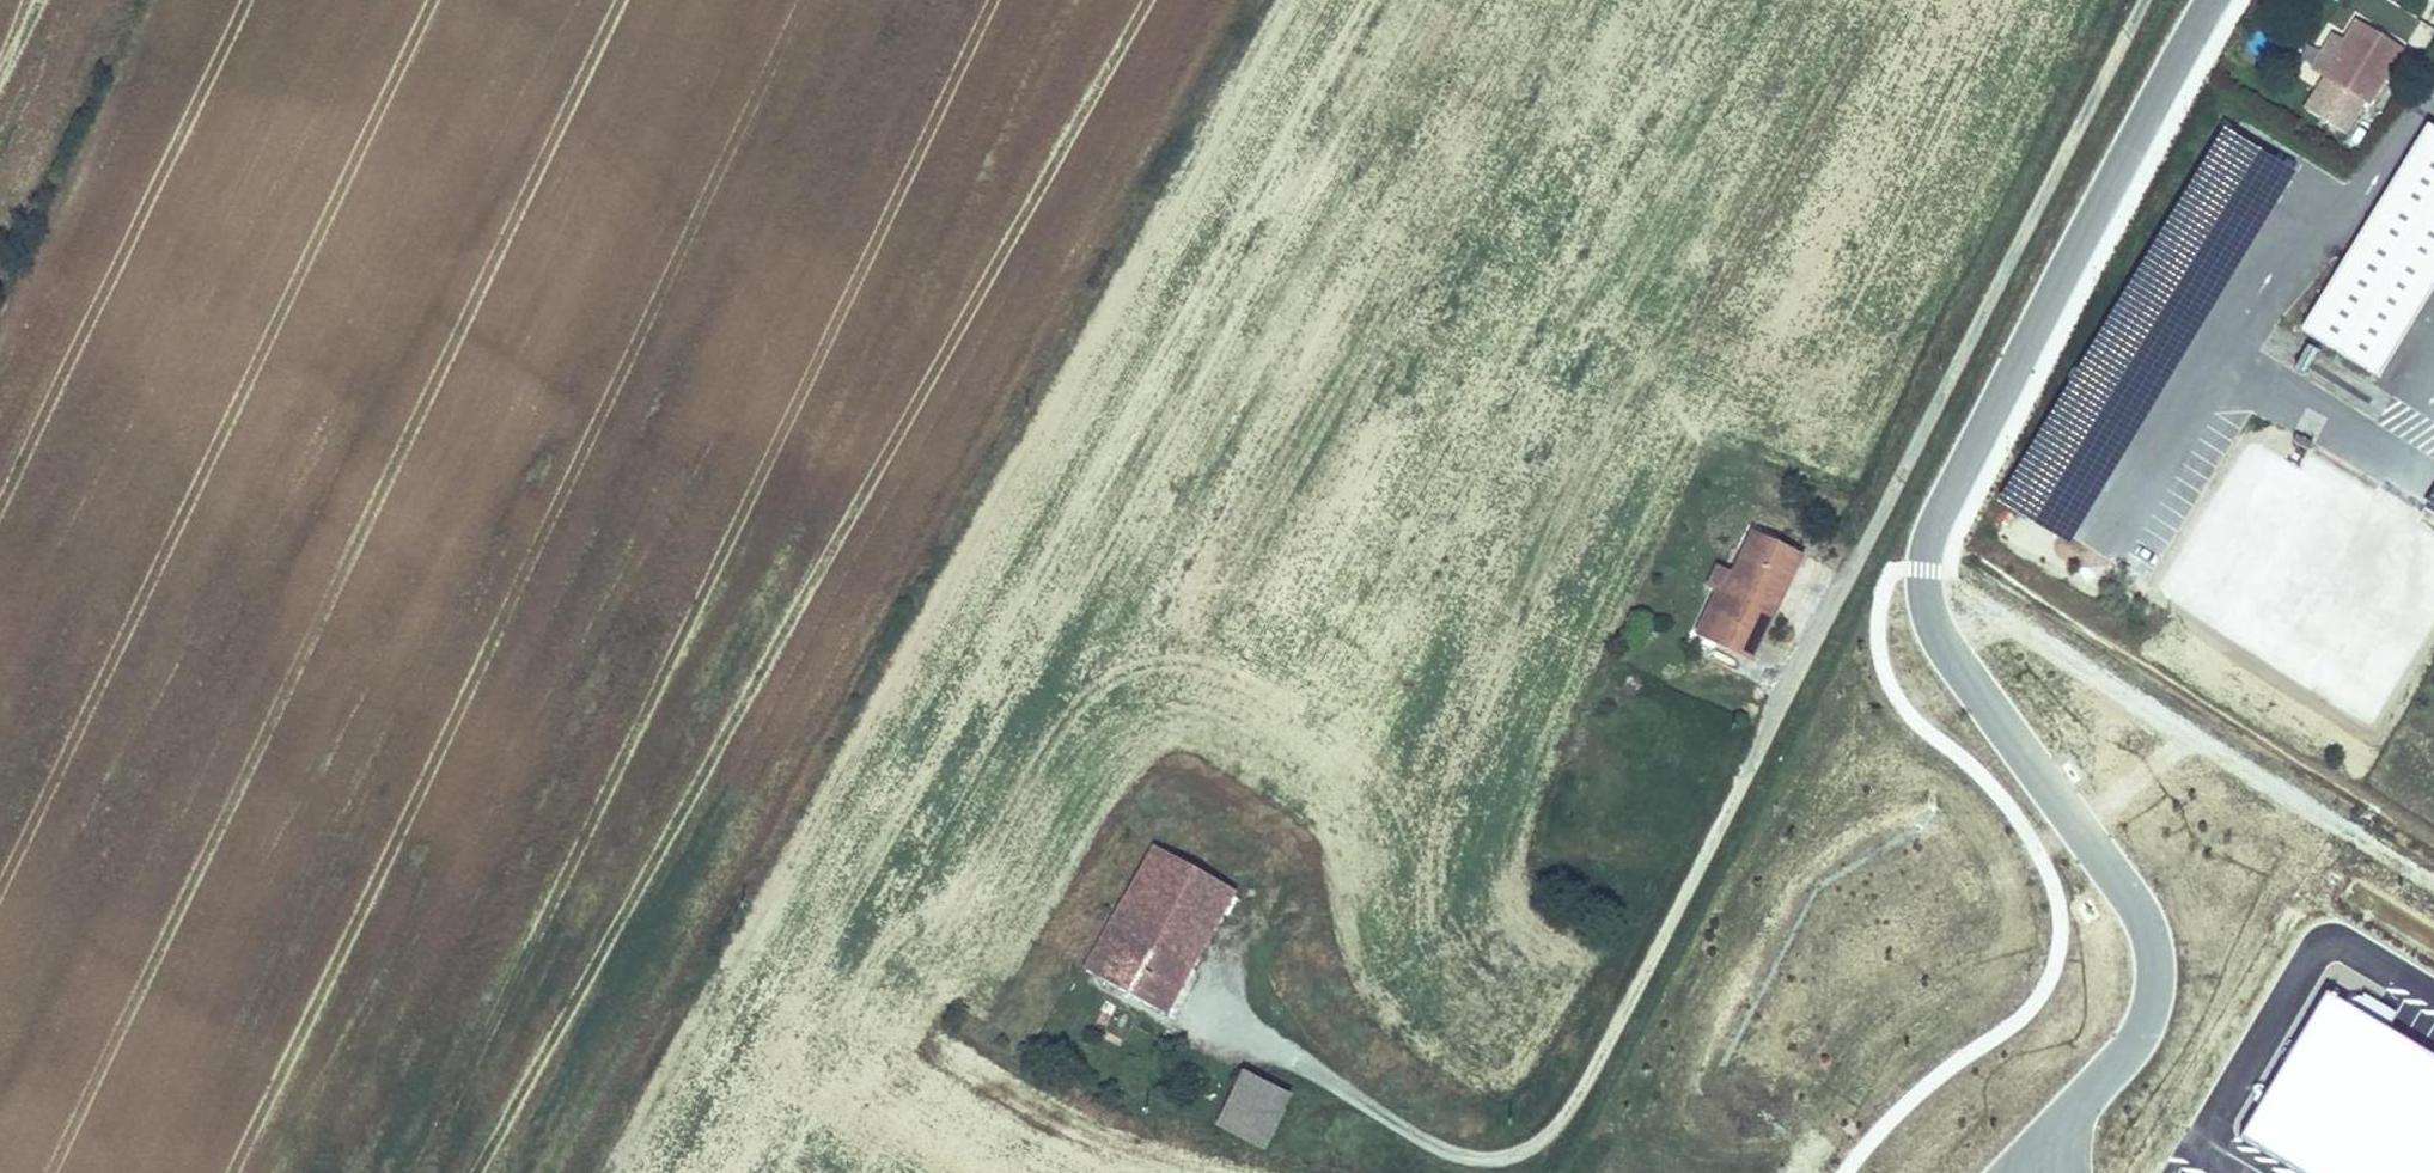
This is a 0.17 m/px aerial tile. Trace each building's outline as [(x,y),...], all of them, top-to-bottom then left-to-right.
[(2367,103),(2371,106),(2405,50),(2355,19),(2343,39),(2332,32),(2310,69),(2323,76),(2367,103)] [(2346,136),(2367,103),(2323,76),(2302,110),(2346,136)] [(2426,125),(2301,331),(2380,378),(2433,290),(2433,130),(2426,125)] [(1693,640),(1753,668),(1803,561),(1751,536),(1731,577),(1716,570),(1705,592),(1714,596),(1693,640)] [(1153,847),(1122,904),(1206,950),(1238,894),(1153,847)] [(1082,975),(1166,1022),(1206,950),(1122,904),(1082,975)] [(2325,991),(2238,1136),(2300,1172),(2433,1172),(2433,1056),(2325,991)] [(1294,1099),(1244,1073),(1216,1127),(1266,1153),(1294,1099)]
